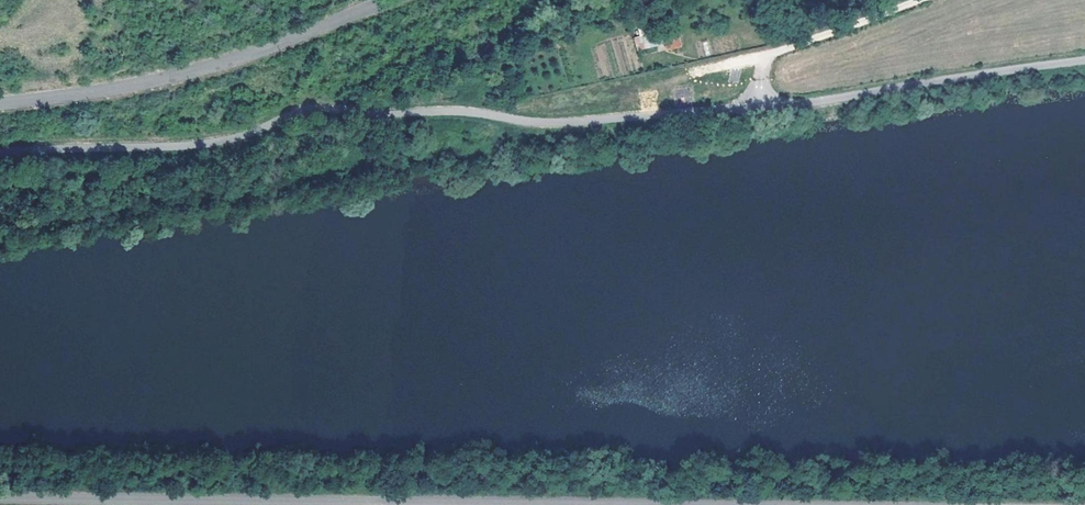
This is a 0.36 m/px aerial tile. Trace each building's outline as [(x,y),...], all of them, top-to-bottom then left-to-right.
[(636,49),(644,48),(643,36),(634,37),(636,49)] [(666,38),(667,49),(682,48),(681,37),(666,38)]
